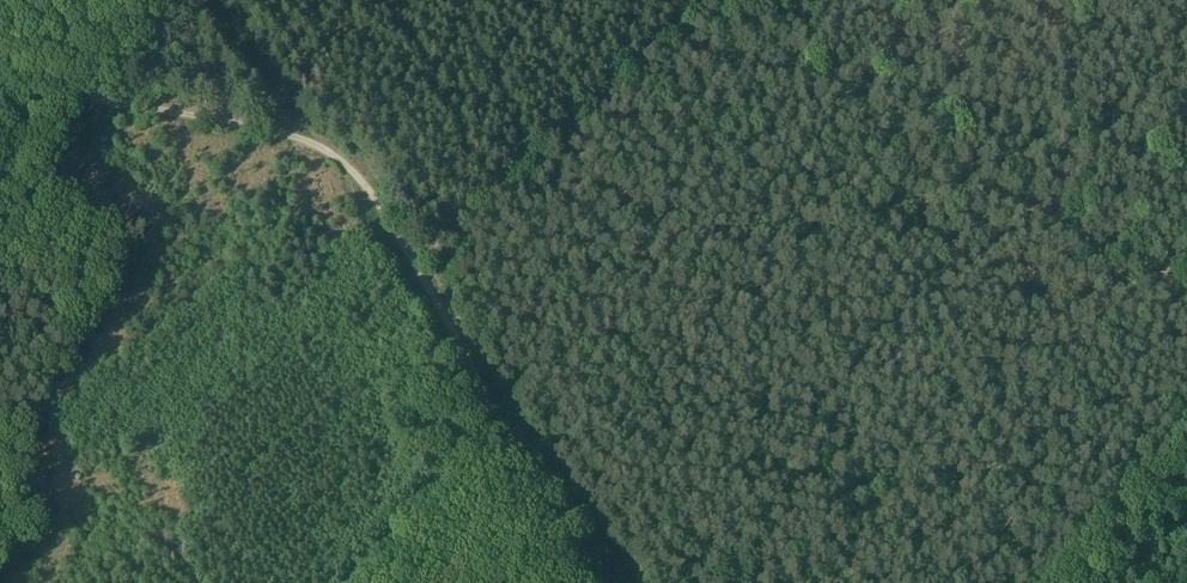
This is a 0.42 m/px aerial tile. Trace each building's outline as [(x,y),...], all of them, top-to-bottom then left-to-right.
[(514,541),(527,541),(527,531),(514,531),(514,541)]
